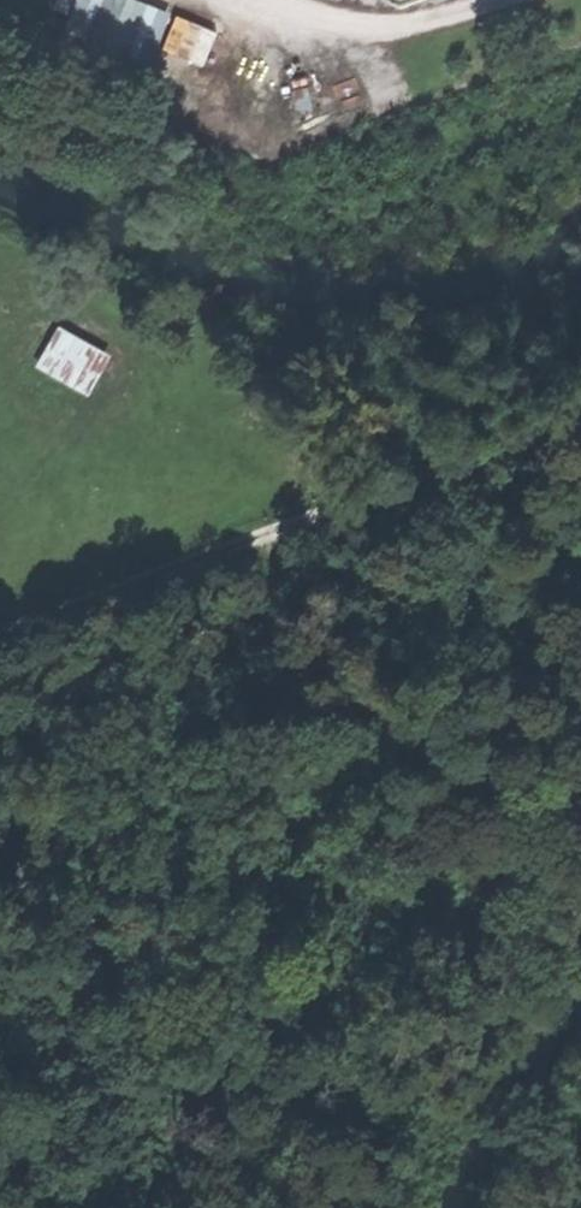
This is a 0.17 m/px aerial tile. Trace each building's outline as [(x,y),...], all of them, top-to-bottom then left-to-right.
[(59,52),(82,60),(106,0),(79,0),(59,52)] [(77,0),(60,0),(59,4),(74,10),(77,0)] [(130,0),(106,0),(82,60),(114,73),(142,5),(130,0)] [(165,14),(142,5),(114,73),(138,82),(165,14)] [(168,45),(210,62),(223,28),(182,11),(168,45)] [(94,393),(118,351),(65,321),(41,362),(94,393)]
